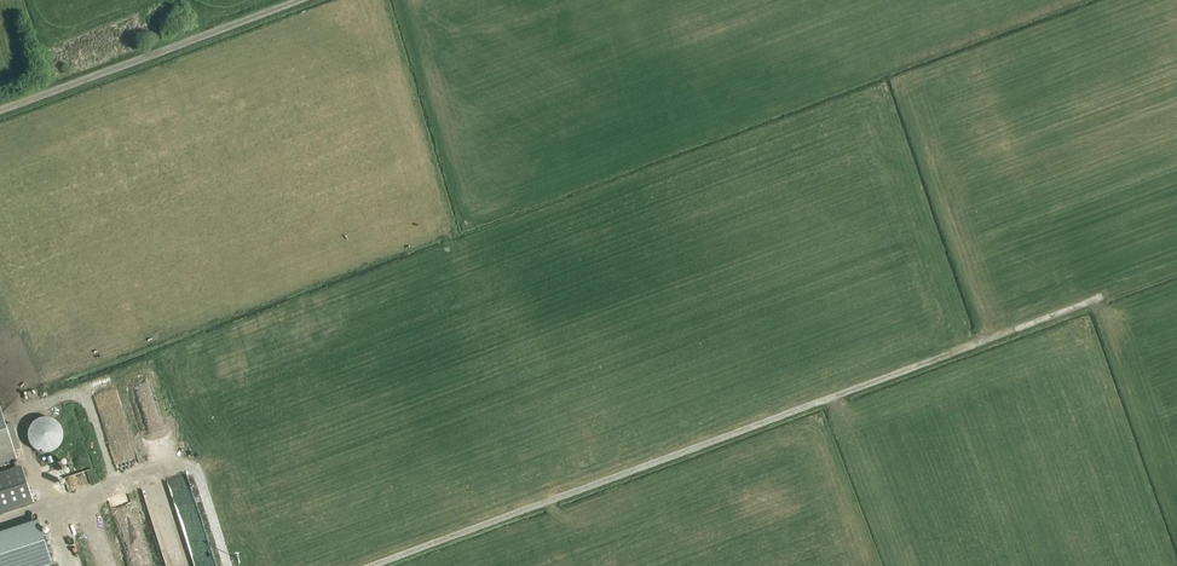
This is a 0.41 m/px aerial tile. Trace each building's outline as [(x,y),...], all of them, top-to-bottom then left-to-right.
[(16,458),(0,409),(0,463),(16,458)] [(31,426),(28,431),(28,436),(29,442),(31,447),(35,450),(40,453),(45,454),(51,453),(56,450),(60,447),(62,442),(63,436),(62,431),(60,426),(56,422),(51,419),(45,418),(40,419),(35,422),(31,426)] [(32,502),(21,468),(0,475),(0,512),(32,502)] [(0,537),(0,565),(42,565),(52,563),(40,524),(0,537)]
